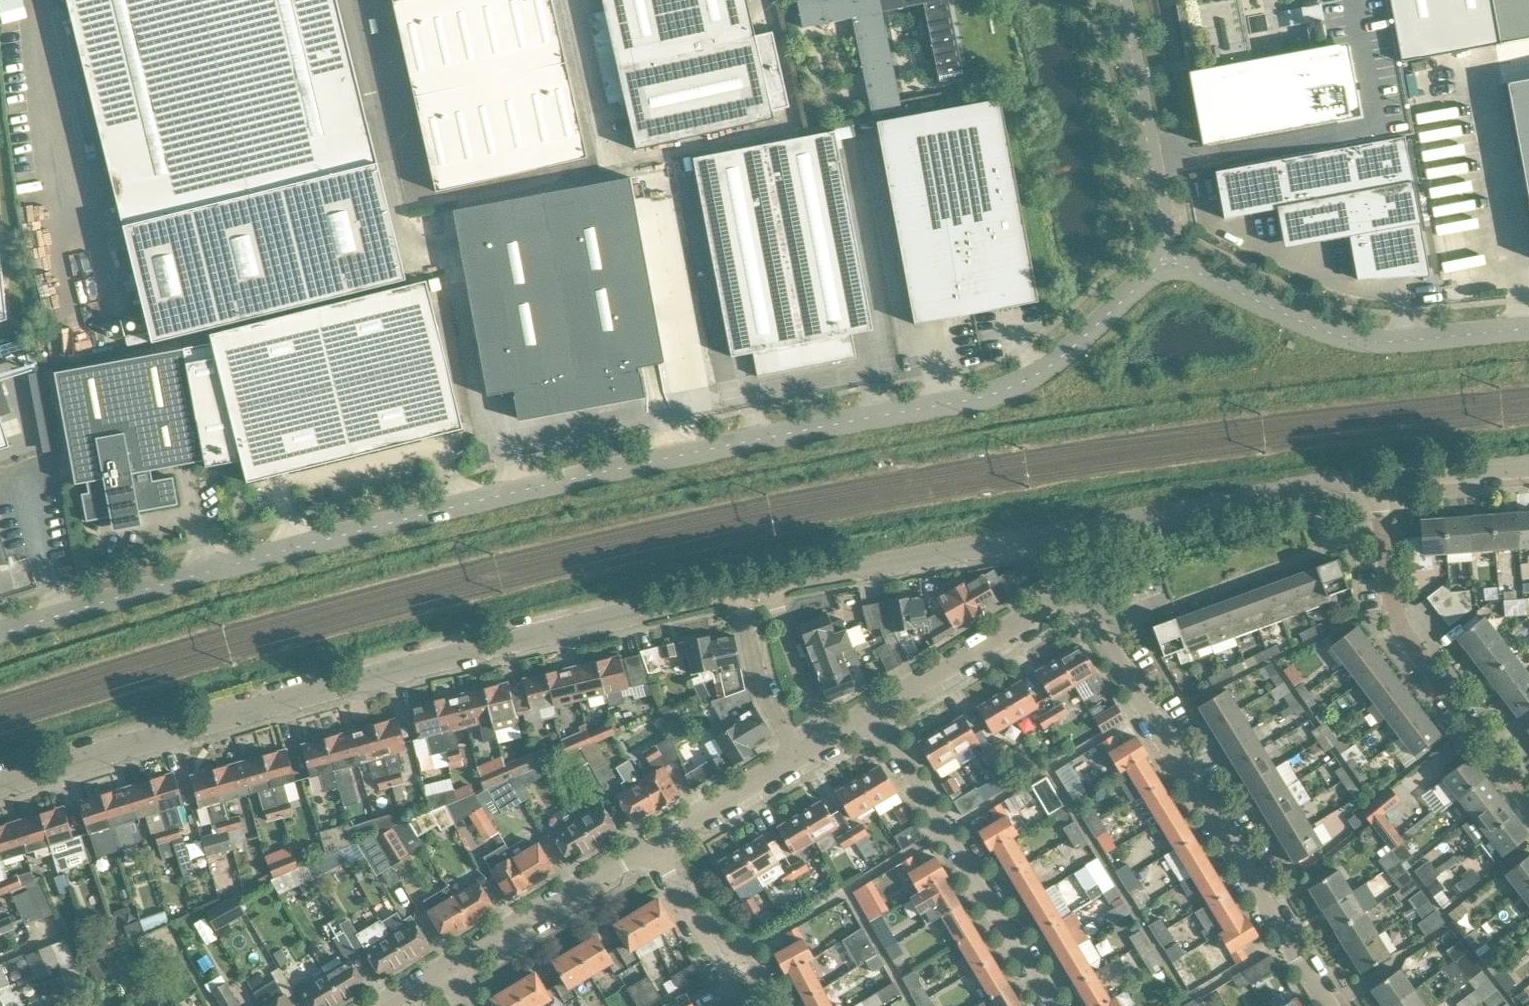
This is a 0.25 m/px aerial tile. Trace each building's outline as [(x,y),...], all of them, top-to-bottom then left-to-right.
[(29,16),(25,0),(0,0),(0,7),(5,23),(29,16)] [(123,226),(153,342),(192,332),(406,280),(378,163),(337,0),(67,0),(123,226)] [(436,191),(587,157),(552,0),(393,0),(436,191)] [(636,149),(774,118),(772,111),(789,107),(772,31),(755,35),(747,0),(603,0),(636,149)] [(797,1),(803,28),(852,18),(872,116),(902,110),(882,12),(880,0),(800,0),(797,1)] [(882,12),(923,4),(939,82),(964,77),(948,0),(880,0),(882,12)] [(1203,147),(1329,124),(1333,149),(1403,136),(1403,135),(1414,133),(1400,62),(1389,0),(1175,0),(1203,147)] [(1401,62),(1500,44),(1528,38),(1528,0),(1390,0),(1401,62)] [(1507,83),(1528,201),(1528,202),(1528,79),(1507,83)] [(1000,99),(877,122),(915,324),(961,316),(965,315),(964,309),(1031,296),(1019,229),(1025,228),(1024,224),(1023,224),(1000,99)] [(693,158),(728,337),(731,356),(753,352),(757,376),(856,357),(851,333),(873,329),(835,131),(693,158)] [(1333,149),(1216,171),(1224,218),(1277,208),(1285,248),(1350,236),(1357,279),(1430,276),(1404,136),(1403,136),(1333,149)] [(667,173),(639,174),(640,190),(668,189),(667,173)] [(631,177),(453,210),(488,396),(515,391),(516,395),(515,396),(519,418),(520,418),(520,415),(525,414),(525,416),(548,412),(547,408),(607,397),(608,401),(611,400),(611,398),(642,392),(643,395),(644,395),(640,372),(639,372),(638,368),(665,363),(631,177)] [(213,343),(55,372),(76,484),(87,482),(89,492),(82,493),(87,521),(111,517),(114,531),(142,525),(140,511),(178,504),(173,477),(153,480),(151,470),(205,460),(206,467),(239,461),(237,452),(240,452),(247,482),(463,428),(427,281),(211,334),(213,343)] [(9,447),(0,417),(0,450),(9,447)] [(1517,514),(1520,547),(1528,546),(1528,513),(1517,514)] [(1517,514),(1493,515),(1496,548),(1520,547),(1517,514)] [(1493,515),(1469,517),(1472,550),(1496,548),(1493,515)] [(1469,517),(1445,519),(1447,552),(1472,550),(1469,517)] [(1447,552),(1445,519),(1420,521),(1421,536),(1404,538),(1410,571),(1433,569),(1432,553),(1447,552)] [(1340,606),(1335,593),(1348,588),(1337,559),(1317,566),(1316,563),(1314,563),(1328,602),(1331,609),(1340,606)] [(1314,563),(1291,572),(1305,611),(1328,602),(1314,563)] [(994,569),(966,585),(966,586),(980,611),(981,610),(997,601),(988,585),(998,579),(1010,598),(1021,592),(1009,571),(998,577),(994,569)] [(1291,572),(1267,581),(1281,619),(1305,611),(1291,572)] [(948,617),(928,629),(929,634),(939,627),(945,638),(956,631),(954,628),(982,612),(981,610),(980,611),(966,586),(966,585),(964,581),(937,597),(948,617)] [(1258,628),(1281,619),(1267,581),(1244,589),(1258,628)] [(1444,584),(1427,597),(1442,617),(1459,604),(1450,592),(1450,591),(1444,584)] [(1496,587),(1483,588),(1485,600),(1498,599),(1496,587)] [(1235,636),(1258,628),(1244,589),(1221,598),(1235,636)] [(1459,604),(1442,617),(1449,626),(1466,613),(1466,612),(1471,608),(1470,590),(1450,591),(1450,592),(1459,604)] [(1503,592),(1504,600),(1517,599),(1516,591),(1503,592)] [(929,634),(928,629),(923,595),(910,598),(910,597),(889,601),(894,632),(914,628),(915,635),(929,633),(929,634)] [(1221,598),(1197,606),(1212,645),(1215,653),(1238,645),(1235,636),(1221,598)] [(1527,614),(1528,614),(1528,598),(1526,598),(1517,599),(1504,600),(1505,616),(1527,614)] [(886,601),(874,603),(880,628),(882,635),(892,631),(891,629),(886,601)] [(862,605),(866,629),(880,628),(874,603),(862,605)] [(1188,653),(1212,645),(1197,606),(1174,615),(1188,653)] [(828,613),(799,624),(806,643),(846,629),(842,619),(831,622),(828,613)] [(1191,661),(1188,653),(1174,615),(1172,615),(1174,619),(1153,626),(1164,656),(1177,651),(1181,664),(1191,661)] [(1457,637),(1473,657),(1499,637),(1483,617),(1480,620),(1476,615),(1463,626),(1466,630),(1457,637)] [(1321,623),(1312,628),(1315,635),(1325,630),(1321,623)] [(1330,646),(1345,665),(1371,644),(1357,626),(1330,646)] [(939,627),(929,634),(935,643),(945,638),(939,627)] [(847,628),(846,629),(806,643),(813,662),(842,651),(854,646),(847,628)] [(1299,634),(1303,641),(1315,635),(1312,628),(1299,634)] [(886,642),(875,649),(879,657),(885,655),(887,658),(898,652),(904,662),(909,659),(892,631),(882,635),(886,642)] [(685,640),(685,641),(692,673),(699,672),(700,676),(692,678),(694,685),(696,684),(699,683),(713,678),(713,673),(717,672),(709,635),(685,640)] [(710,635),(709,635),(717,672),(713,673),(713,678),(714,683),(722,681),(725,696),(711,701),(748,688),(741,668),(734,635),(711,640),(710,635)] [(1499,637),(1473,657),(1488,677),(1500,668),(1514,657),(1499,637)] [(673,643),(654,648),(640,651),(648,674),(661,670),(657,656),(663,655),(663,658),(676,655),(673,643)] [(1345,665),(1359,683),(1385,662),(1371,644),(1345,665)] [(1081,645),(1058,659),(1074,685),(1086,677),(1096,693),(1106,687),(1081,645)] [(1272,647),(1266,650),(1269,658),(1280,652),(1276,645),(1272,647)] [(842,651),(813,662),(820,680),(820,681),(860,666),(859,664),(860,663),(854,646),(842,651)] [(1266,650),(1254,656),(1257,663),(1269,658),(1266,650)] [(885,655),(879,657),(888,672),(904,662),(898,652),(887,658),(885,655)] [(649,683),(640,654),(625,658),(632,687),(649,683)] [(620,655),(596,661),(604,693),(603,694),(604,698),(608,697),(609,702),(610,706),(624,703),(620,690),(628,688),(620,655)] [(1500,668),(1488,677),(1503,696),(1528,676),(1514,657),(1500,668)] [(1036,672),(1046,689),(1052,698),(1074,685),(1058,659),(1036,672)] [(604,693),(596,661),(574,666),(582,699),(588,697),(590,707),(609,702),(608,697),(604,698),(603,694),(604,693)] [(1399,681),(1385,662),(1359,683),(1372,701),(1399,681)] [(860,666),(820,681),(827,700),(856,689),(866,683),(860,666)] [(557,705),(578,700),(570,667),(546,673),(554,706),(557,705)] [(1230,667),(1222,671),(1225,679),(1234,674),(1230,667)] [(1225,679),(1222,671),(1208,678),(1212,685),(1225,679)] [(1277,672),(1270,676),(1273,680),(1277,686),(1283,681),(1277,672)] [(524,681),(516,683),(523,712),(526,722),(542,719),(557,715),(554,706),(546,673),(523,678),(524,681)] [(1503,696),(1518,716),(1528,707),(1528,676),(1503,696)] [(1022,680),(1000,694),(1016,720),(1038,706),(1022,680)] [(1277,686),(1269,691),(1276,701),(1283,695),(1290,705),(1296,700),(1284,682),(1283,681),(1277,686)] [(1413,699),(1399,681),(1372,701),(1386,719),(1413,699)] [(508,682),(484,688),(493,721),(490,722),(491,726),(496,725),(497,728),(495,728),(497,738),(498,743),(521,737),(518,723),(516,714),(523,712),(516,683),(509,685),(508,682)] [(699,683),(696,684),(693,685),(700,698),(705,695),(699,683)] [(1302,683),(1295,687),(1302,697),(1308,692),(1302,683)] [(493,721),(484,688),(462,693),(470,727),(480,724),(484,741),(497,738),(495,728),(497,728),(496,725),(491,726),(490,722),(493,721)] [(748,688),(711,701),(722,721),(728,719),(731,723),(735,721),(752,748),(772,736),(755,707),(745,712),(740,704),(752,700),(748,688)] [(1198,706),(1211,726),(1239,709),(1227,689),(1198,706)] [(1308,692),(1302,697),(1309,708),(1315,703),(1308,692)] [(454,731),(466,728),(458,694),(434,700),(443,734),(440,734),(441,738),(446,737),(447,740),(444,741),(450,762),(462,759),(454,731)] [(977,707),(988,724),(993,733),(1016,720),(1000,694),(977,707)] [(1426,717),(1413,699),(1386,719),(1400,737),(1426,717)] [(443,734),(434,700),(411,706),(420,739),(427,737),(432,755),(447,751),(449,762),(450,762),(444,741),(447,740),(446,737),(441,738),(440,734),(443,734)] [(1296,700),(1290,705),(1295,712),(1297,715),(1304,711),(1296,700)] [(1062,703),(1049,710),(1056,721),(1069,714),(1062,703)] [(1106,711),(1099,715),(1094,718),(1102,731),(1124,718),(1117,705),(1106,711)] [(1290,705),(1281,710),(1285,718),(1295,712),(1290,705)] [(1211,726),(1222,746),(1251,728),(1239,709),(1211,726)] [(1056,721),(1049,710),(1037,717),(1043,729),(1056,721)] [(964,716),(941,729),(957,755),(979,742),(964,716)] [(402,775),(404,774),(399,753),(407,751),(398,717),(374,724),(384,757),(381,758),(383,762),(387,760),(388,764),(385,765),(392,786),(393,786),(396,801),(408,798),(402,775)] [(1426,717),(1400,737),(1415,755),(1425,748),(1441,735),(1426,717)] [(710,726),(715,737),(724,752),(732,766),(754,752),(752,748),(735,721),(731,723),(728,719),(722,721),(710,726)] [(611,722),(587,732),(590,744),(596,741),(614,734),(611,722)] [(1325,722),(1318,726),(1325,736),(1331,732),(1325,722)] [(384,757),(374,724),(352,730),(361,764),(368,761),(373,778),(376,777),(380,790),(392,786),(385,765),(388,764),(387,760),(383,762),(381,758),(384,757)] [(580,748),(590,744),(587,732),(585,724),(578,726),(581,730),(561,740),(564,754),(580,747),(580,748)] [(684,724),(669,729),(671,735),(673,739),(687,734),(684,724)] [(1319,741),(1325,736),(1318,726),(1312,731),(1319,741)] [(1263,748),(1251,728),(1222,746),(1234,765),(1263,748)] [(941,729),(919,742),(934,769),(957,755),(941,729)] [(360,802),(350,767),(357,765),(348,731),(324,738),(334,771),(332,772),(333,775),(337,774),(338,778),(336,778),(340,794),(342,800),(344,806),(360,802)] [(1332,747),(1339,742),(1331,732),(1325,736),(1332,747)] [(655,771),(641,780),(647,788),(657,808),(659,810),(680,797),(663,768),(679,758),(673,739),(671,735),(656,745),(655,744),(642,752),(655,771)] [(1148,755),(1137,736),(1119,747),(1112,736),(1102,742),(1120,771),(1126,768),(1145,757),(1148,755)] [(1325,736),(1319,741),(1325,751),(1332,747),(1325,736)] [(1003,737),(990,745),(997,757),(1009,749),(1003,737)] [(334,771),(324,738),(302,744),(311,777),(321,775),(325,790),(338,787),(340,797),(339,802),(342,800),(340,794),(336,778),(338,778),(337,774),(333,775),(332,772),(334,771)] [(581,748),(580,748),(588,762),(601,784),(615,776),(596,741),(590,744),(580,748),(581,748)] [(1350,747),(1341,754),(1346,762),(1353,772),(1360,767),(1368,761),(1363,755),(1362,753),(1355,744),(1350,747)] [(978,752),(986,764),(997,757),(990,745),(978,752)] [(287,748),(263,755),(280,817),(293,814),(285,785),(296,782),(287,748)] [(588,762),(580,748),(547,765),(556,780),(588,762)] [(1274,767),(1263,748),(1234,765),(1246,785),(1274,767)] [(534,752),(537,766),(551,761),(549,749),(534,752)] [(532,752),(505,764),(509,778),(510,777),(511,778),(519,775),(536,767),(532,752)] [(686,774),(693,790),(732,766),(724,752),(686,774)] [(280,817),(263,755),(241,761),(250,794),(259,792),(264,811),(265,810),(268,821),(280,817)] [(1145,757),(1126,768),(1142,795),(1161,784),(1145,757)] [(1443,778),(1443,779),(1432,788),(1447,807),(1458,798),(1459,798),(1484,778),(1469,758),(1443,778)] [(617,795),(623,806),(633,823),(657,808),(647,788),(641,780),(628,760),(616,767),(624,781),(621,782),(625,790),(617,795)] [(223,802),(246,795),(237,762),(213,769),(223,802)] [(479,775),(484,788),(509,778),(505,764),(479,775)] [(881,765),(858,779),(874,805),(897,791),(881,765)] [(1349,776),(1342,766),(1335,770),(1342,781),(1349,776)] [(1246,785),(1258,804),(1286,787),(1274,767),(1246,785)] [(1353,772),(1361,783),(1367,778),(1360,767),(1353,772)] [(228,818),(223,802),(213,769),(191,775),(200,808),(206,806),(211,825),(216,824),(218,832),(201,837),(207,857),(235,849),(233,844),(228,818)] [(174,772),(151,779),(161,812),(159,812),(160,816),(164,815),(165,818),(163,819),(170,841),(172,841),(176,855),(181,871),(193,868),(183,836),(182,836),(179,827),(183,826),(178,806),(184,804),(180,791),(176,779),(174,772)] [(511,778),(509,779),(522,801),(531,796),(519,775),(511,778)] [(953,776),(942,782),(950,795),(961,789),(953,776)] [(1047,776),(1031,786),(1049,815),(1065,805),(1047,776)] [(1349,776),(1342,781),(1349,790),(1355,799),(1361,795),(1355,786),(1349,776)] [(509,778),(484,788),(485,789),(487,788),(493,799),(502,813),(522,801),(509,779),(511,778),(510,777),(509,778)] [(1484,778),(1459,798),(1473,817),(1462,826),(1499,796),(1484,778)] [(161,812),(151,779),(128,786),(138,818),(146,816),(151,834),(155,834),(158,845),(159,845),(162,858),(176,855),(172,841),(170,841),(163,819),(165,818),(164,815),(160,816),(159,812),(161,812)] [(836,792),(846,809),(852,818),(874,805),(858,779),(836,792)] [(1286,787),(1258,804),(1270,823),(1298,806),(1310,799),(1298,779),(1297,780),(1286,787)] [(1161,784),(1142,795),(1159,822),(1178,811),(1161,784)] [(141,839),(135,820),(125,787),(102,794),(111,827),(110,827),(111,831),(114,830),(116,834),(114,834),(119,850),(135,845),(141,839)] [(976,787),(954,801),(962,815),(984,801),(976,787)] [(1033,798),(1026,787),(1005,800),(1012,813),(1016,811),(1015,809),(1033,798)] [(1362,811),(1372,823),(1392,851),(1402,843),(1405,841),(1386,814),(1402,802),(1391,787),(1362,811)] [(485,789),(476,795),(482,806),(493,799),(487,788),(485,789)] [(426,796),(431,811),(447,804),(456,800),(454,790),(426,796)] [(474,792),(456,800),(447,804),(455,822),(469,814),(482,806),(474,792)] [(102,794),(79,801),(85,820),(89,834),(96,857),(119,850),(114,834),(116,834),(114,830),(111,831),(110,827),(111,827),(102,794)] [(1499,796),(1462,826),(1477,844),(1480,842),(1514,815),(1499,796)] [(822,800),(800,814),(823,852),(838,843),(830,831),(838,826),(822,800)] [(996,820),(979,831),(990,850),(993,848),(1014,836),(1014,835),(1019,832),(1001,803),(990,809),(996,820)] [(431,811),(409,820),(418,836),(438,824),(441,830),(455,822),(447,804),(431,811)] [(603,805),(578,819),(594,846),(619,831),(603,805)] [(912,817),(905,805),(894,811),(902,824),(912,817)] [(56,808),(41,813),(51,846),(49,846),(50,850),(54,849),(55,853),(69,849),(66,840),(74,838),(64,806),(63,806),(64,809),(57,811),(56,808)] [(499,833),(482,806),(469,814),(485,841),(499,833)] [(1310,826),(1298,806),(1270,823),(1282,843),(1310,826)] [(1094,808),(1082,816),(1089,827),(1101,820),(1094,808)] [(399,811),(374,818),(378,833),(391,827),(402,823),(399,811)] [(1178,811),(1159,822),(1175,849),(1164,856),(1194,838),(1178,811)] [(41,813),(16,821),(26,853),(35,850),(37,858),(55,853),(54,849),(50,850),(49,846),(51,846),(41,813)] [(777,828),(788,845),(793,854),(815,840),(822,853),(823,852),(800,814),(777,828)] [(1361,824),(1354,814),(1348,819),(1355,829),(1361,824)] [(239,815),(228,818),(233,844),(246,841),(239,815)] [(1480,842),(1495,861),(1528,835),(1514,815),(1480,842)] [(349,825),(354,843),(356,842),(374,835),(378,833),(374,818),(349,825)] [(553,834),(559,844),(569,861),(594,846),(578,819),(553,834)] [(418,836),(409,820),(392,828),(376,838),(380,844),(383,850),(392,864),(409,854),(404,846),(418,836)] [(1069,838),(1081,830),(1075,820),(1063,827),(1069,838)] [(1101,820),(1089,827),(1095,837),(1107,830),(1101,820)] [(0,826),(0,857),(1,861),(0,861),(0,865),(0,866),(4,864),(5,867),(4,868),(8,879),(5,879),(10,891),(22,886),(17,875),(8,879),(4,869),(6,868),(3,860),(26,853),(16,821),(0,826)] [(851,830),(850,831),(856,841),(855,842),(867,860),(876,855),(865,836),(868,834),(862,822),(850,829),(851,830)] [(349,825),(348,823),(319,831),(326,855),(354,843),(349,825)] [(917,825),(900,835),(896,838),(904,851),(925,838),(917,825)] [(1282,843),(1294,863),(1322,846),(1310,826),(1282,843)] [(856,841),(850,831),(851,830),(850,829),(836,838),(844,849),(855,842),(856,841)] [(1076,850),(1088,842),(1081,830),(1069,838),(1076,850)] [(374,835),(356,842),(366,858),(377,876),(393,866),(392,864),(383,850),(380,844),(376,838),(374,835)] [(763,836),(741,849),(757,875),(779,862),(763,836)] [(1014,836),(993,848),(1010,875),(1030,863),(1014,836)] [(524,838),(509,847),(530,884),(554,870),(538,843),(530,848),(524,838)] [(1194,838),(1164,856),(1175,873),(1185,866),(1191,875),(1180,883),(1211,865),(1194,838)] [(505,843),(484,856),(510,899),(531,886),(530,884),(509,847),(508,848),(505,843)] [(1402,843),(1392,851),(1400,861),(1402,863),(1413,856),(1402,843)] [(274,878),(287,872),(299,866),(291,846),(265,856),(274,878)] [(757,875),(741,849),(718,863),(734,889),(757,875)] [(346,862),(341,851),(307,868),(313,879),(346,862)] [(1380,860),(1388,871),(1400,861),(1392,851),(1380,860)] [(62,854),(54,856),(59,873),(68,871),(62,854)] [(1410,865),(1425,886),(1436,877),(1435,876),(1458,859),(1455,854),(1435,869),(1424,855),(1410,865)] [(861,855),(851,861),(858,872),(868,866),(861,855)] [(1516,866),(1506,873),(1521,892),(1528,886),(1528,855),(1516,866)] [(912,856),(902,862),(919,891),(910,897),(920,892),(925,889),(925,888),(944,877),(948,875),(936,857),(918,867),(912,856)] [(802,858),(791,865),(797,876),(809,870),(802,858)] [(1113,885),(1098,859),(1086,866),(1074,873),(1090,900),(1102,892),(1113,885)] [(1400,861),(1388,871),(1395,881),(1400,887),(1400,888),(1412,879),(1407,872),(1408,871),(1402,863),(1400,861)] [(287,872),(295,887),(312,879),(305,863),(299,866),(287,872)] [(1030,863),(1010,875),(1026,902),(1046,890),(1030,863)] [(1127,863),(1115,870),(1122,881),(1134,874),(1127,863)] [(10,891),(5,879),(8,879),(4,868),(5,867),(4,864),(0,866),(0,865),(0,896),(10,891)] [(791,865),(777,873),(784,884),(797,876),(791,865)] [(1211,865),(1180,883),(1188,896),(1199,889),(1208,903),(1227,892),(1211,865)] [(1309,888),(1323,909),(1351,892),(1337,870),(1309,888)] [(1462,878),(1459,881),(1462,885),(1465,888),(1466,890),(1469,887),(1479,880),(1472,871),(1462,878)] [(59,875),(54,877),(61,895),(72,891),(69,881),(66,873),(60,875),(59,875)] [(1134,874),(1122,881),(1129,892),(1140,886),(1134,874)] [(920,892),(910,897),(920,914),(922,913),(928,923),(941,915),(942,915),(960,904),(944,877),(925,888),(925,889),(920,892)] [(1436,877),(1425,886),(1434,897),(1441,890),(1444,888),(1436,877)] [(25,885),(27,890),(37,911),(40,919),(54,913),(39,879),(25,885)] [(478,879),(453,894),(470,923),(495,908),(478,879)] [(881,915),(889,910),(872,880),(853,891),(870,921),(881,915)] [(1457,894),(1465,888),(1462,885),(1459,881),(1451,887),(1457,894)] [(1351,892),(1323,909),(1336,930),(1364,913),(1363,912),(1369,908),(1375,904),(1363,883),(1351,892)] [(1046,890),(1026,902),(1042,929),(1062,917),(1062,918),(1071,913),(1054,885),(1046,890)] [(1113,885),(1102,892),(1109,904),(1121,897),(1113,885)] [(448,886),(423,900),(429,909),(428,909),(446,938),(470,923),(453,894),(448,886)] [(1521,892),(1528,903),(1528,886),(1521,892)] [(13,896),(25,925),(40,919),(37,911),(27,890),(13,896)] [(1403,914),(1404,916),(1428,900),(1421,890),(1408,899),(1413,907),(1403,914)] [(1451,903),(1441,890),(1434,897),(1443,909),(1451,903)] [(1219,921),(1206,929),(1211,938),(1219,933),(1219,934),(1244,919),(1227,892),(1208,903),(1219,921)] [(204,910),(213,927),(244,911),(236,893),(204,910)] [(742,902),(750,915),(760,909),(753,896),(742,902)] [(658,899),(637,912),(652,937),(662,931),(670,947),(682,941),(673,924),(674,924),(658,899)] [(1428,900),(1404,916),(1407,920),(1418,912),(1422,919),(1417,923),(1425,935),(1444,922),(1428,900)] [(854,901),(838,901),(839,923),(854,923),(854,901)] [(1469,910),(1462,901),(1447,913),(1454,922),(1455,922),(1469,910)] [(1102,914),(1110,926),(1130,914),(1124,903),(1115,908),(1114,906),(1102,914)] [(960,904),(942,915),(958,943),(977,931),(960,904)] [(372,906),(360,913),(366,924),(378,918),(372,906)] [(141,919),(144,930),(169,921),(166,911),(141,919)] [(397,911),(383,920),(390,932),(408,960),(431,947),(421,930),(413,918),(405,923),(397,911)] [(1062,917),(1042,929),(1058,956),(1078,944),(1089,937),(1073,911),(1071,913),(1062,918),(1062,917)] [(637,912),(615,924),(626,942),(618,946),(629,963),(630,966),(641,960),(640,958),(658,947),(652,937),(637,912)] [(1364,913),(1336,930),(1348,951),(1366,940),(1376,933),(1364,913)] [(897,943),(881,915),(870,921),(885,949),(897,943)] [(0,920),(0,926),(3,933),(15,929),(9,916),(0,920)] [(1244,919),(1219,934),(1237,963),(1247,957),(1240,946),(1258,935),(1247,916),(1244,919)] [(408,960),(390,932),(381,917),(357,932),(356,933),(382,976),(408,960)] [(1161,917),(1149,925),(1155,935),(1167,928),(1161,917)] [(349,918),(340,923),(344,931),(348,938),(356,933),(357,932),(349,918)] [(144,932),(140,920),(124,925),(128,937),(144,932)] [(793,943),(774,953),(785,973),(788,971),(808,960),(813,957),(797,926),(787,932),(793,943)] [(1167,928),(1155,935),(1162,946),(1173,939),(1167,928)] [(1475,928),(1464,937),(1475,951),(1486,943),(1475,928)] [(842,940),(856,965),(866,960),(876,953),(862,929),(842,940)] [(1141,929),(1129,937),(1135,947),(1147,940),(1141,929)] [(344,931),(333,937),(344,956),(355,950),(348,938),(344,931)] [(977,931),(958,943),(974,970),(993,959),(977,931)] [(114,932),(93,940),(97,951),(118,943),(114,932)] [(1366,940),(1348,951),(1361,972),(1389,955),(1376,933),(1366,940)] [(597,936),(575,949),(590,974),(608,963),(616,976),(627,969),(615,949),(607,953),(597,936)] [(1078,944),(1058,956),(1075,983),(1094,971),(1090,964),(1101,958),(1089,937),(1078,944)] [(1503,938),(1478,957),(1493,976),(1503,968),(1495,956),(1509,945),(1503,938)] [(65,939),(50,946),(59,967),(61,973),(65,984),(81,977),(65,939)] [(1147,940),(1135,947),(1152,974),(1164,968),(1147,940)] [(1446,950),(1454,961),(1468,952),(1460,941),(1446,950)] [(903,953),(897,943),(885,949),(892,960),(902,954),(903,953)] [(50,946),(35,952),(26,956),(34,975),(36,974),(39,980),(40,979),(40,980),(51,975),(50,971),(59,967),(50,946)] [(281,948),(273,953),(281,966),(289,961),(281,948)] [(557,984),(567,1001),(569,1004),(580,997),(572,985),(590,974),(575,949),(554,962),(564,979),(557,984)] [(1468,952),(1454,961),(1442,969),(1457,989),(1482,970),(1468,952)] [(876,953),(866,960),(872,972),(884,964),(877,953),(877,954),(876,953)] [(99,954),(86,962),(98,981),(111,973),(99,954)] [(1271,954),(1243,971),(1251,985),(1279,968),(1271,954)] [(336,964),(325,971),(342,1000),(367,985),(350,956),(336,964)] [(1185,967),(1179,957),(1172,961),(1179,971),(1185,967)] [(974,970),(991,997),(1010,986),(993,959),(974,970)] [(808,960),(788,971),(803,999),(823,988),(808,960)] [(0,964),(0,987),(6,984),(7,987),(10,986),(1,963),(0,964)] [(689,981),(700,974),(693,963),(683,970),(689,981)] [(1503,968),(1493,976),(1510,998),(1521,990),(1503,968)] [(1384,1005),(1393,1005),(1414,991),(1399,969),(1372,989),(1384,1005)] [(683,970),(672,976),(679,987),(689,981),(683,970)] [(928,997),(913,970),(902,977),(917,1003),(928,997)] [(1482,970),(1457,989),(1469,981),(1483,999),(1496,990),(1482,970)] [(300,986),(312,1005),(332,1005),(342,1000),(325,971),(300,986)] [(887,971),(879,976),(885,987),(893,982),(887,971)] [(1075,983),(1088,1005),(1098,1005),(1116,995),(1110,998),(1094,971),(1075,983)] [(1243,971),(1232,978),(1238,989),(1250,983),(1251,985),(1243,971)] [(513,986),(525,1005),(537,1005),(547,1000),(550,1005),(565,1005),(553,986),(546,991),(535,973),(513,986)] [(655,986),(648,975),(638,982),(644,993),(655,986)] [(254,991),(264,1005),(292,1005),(287,997),(275,979),(254,991)] [(211,991),(221,1005),(240,1005),(226,982),(211,991)] [(633,999),(644,993),(638,982),(627,988),(633,999)] [(900,994),(893,982),(885,987),(853,1005),(879,1005),(900,994)] [(0,987),(0,1005),(12,1005),(21,1002),(17,991),(13,993),(10,986),(7,987),(6,984),(0,987)] [(1393,1005),(1435,1005),(1438,1004),(1424,984),(1414,991),(1393,1005)] [(492,999),(496,1005),(525,1005),(513,986),(492,999)] [(655,986),(644,993),(651,1003),(661,997),(655,986)] [(980,1005),(1022,1005),(1010,986),(991,997),(979,1004),(980,1005)] [(803,999),(807,1005),(832,1005),(823,988),(803,999)] [(1516,995),(1523,1004),(1528,999),(1528,997),(1523,989),(1521,991),(1516,995)] [(1483,999),(1488,1005),(1495,1005),(1504,1000),(1496,990),(1483,999)] [(638,1005),(646,1005),(651,1003),(644,993),(633,999),(638,1005)] [(1098,1005),(1122,1005),(1116,995),(1098,1005)] [(76,1005),(87,1005),(83,996),(73,1000),(76,1005)] [(892,1005),(907,1005),(902,997),(891,1004),(892,1005)] [(928,997),(917,1003),(919,1005),(934,1005),(928,997)] [(1188,1003),(1190,1005),(1205,1005),(1199,997),(1188,1003)] [(1296,997),(1281,1005),(1302,1005),(1296,997)]
